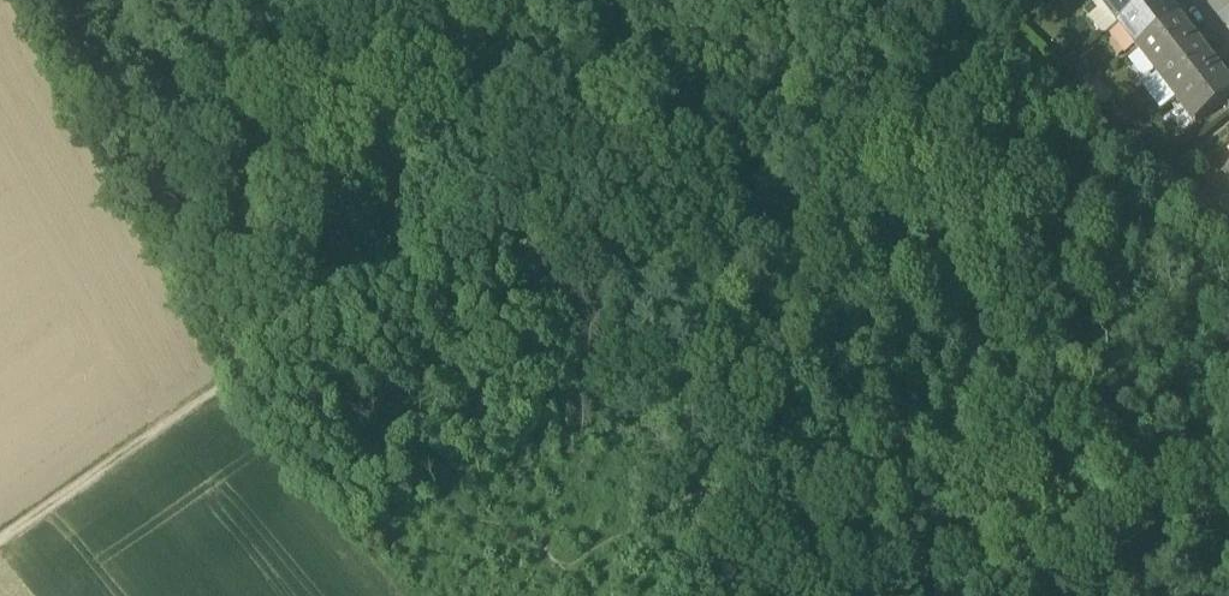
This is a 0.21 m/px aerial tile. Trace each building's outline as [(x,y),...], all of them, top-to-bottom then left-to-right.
[(1118,28),(1153,0),(1099,0),(1097,2),(1118,28)] [(1137,52),(1177,22),(1160,0),(1153,0),(1118,28),(1137,52)] [(1137,52),(1156,77),(1196,46),(1177,22),(1137,52)] [(1156,77),(1175,102),(1215,71),(1196,46),(1156,77)] [(1215,71),(1175,102),(1194,127),(1228,100),(1228,90),(1215,71)]
